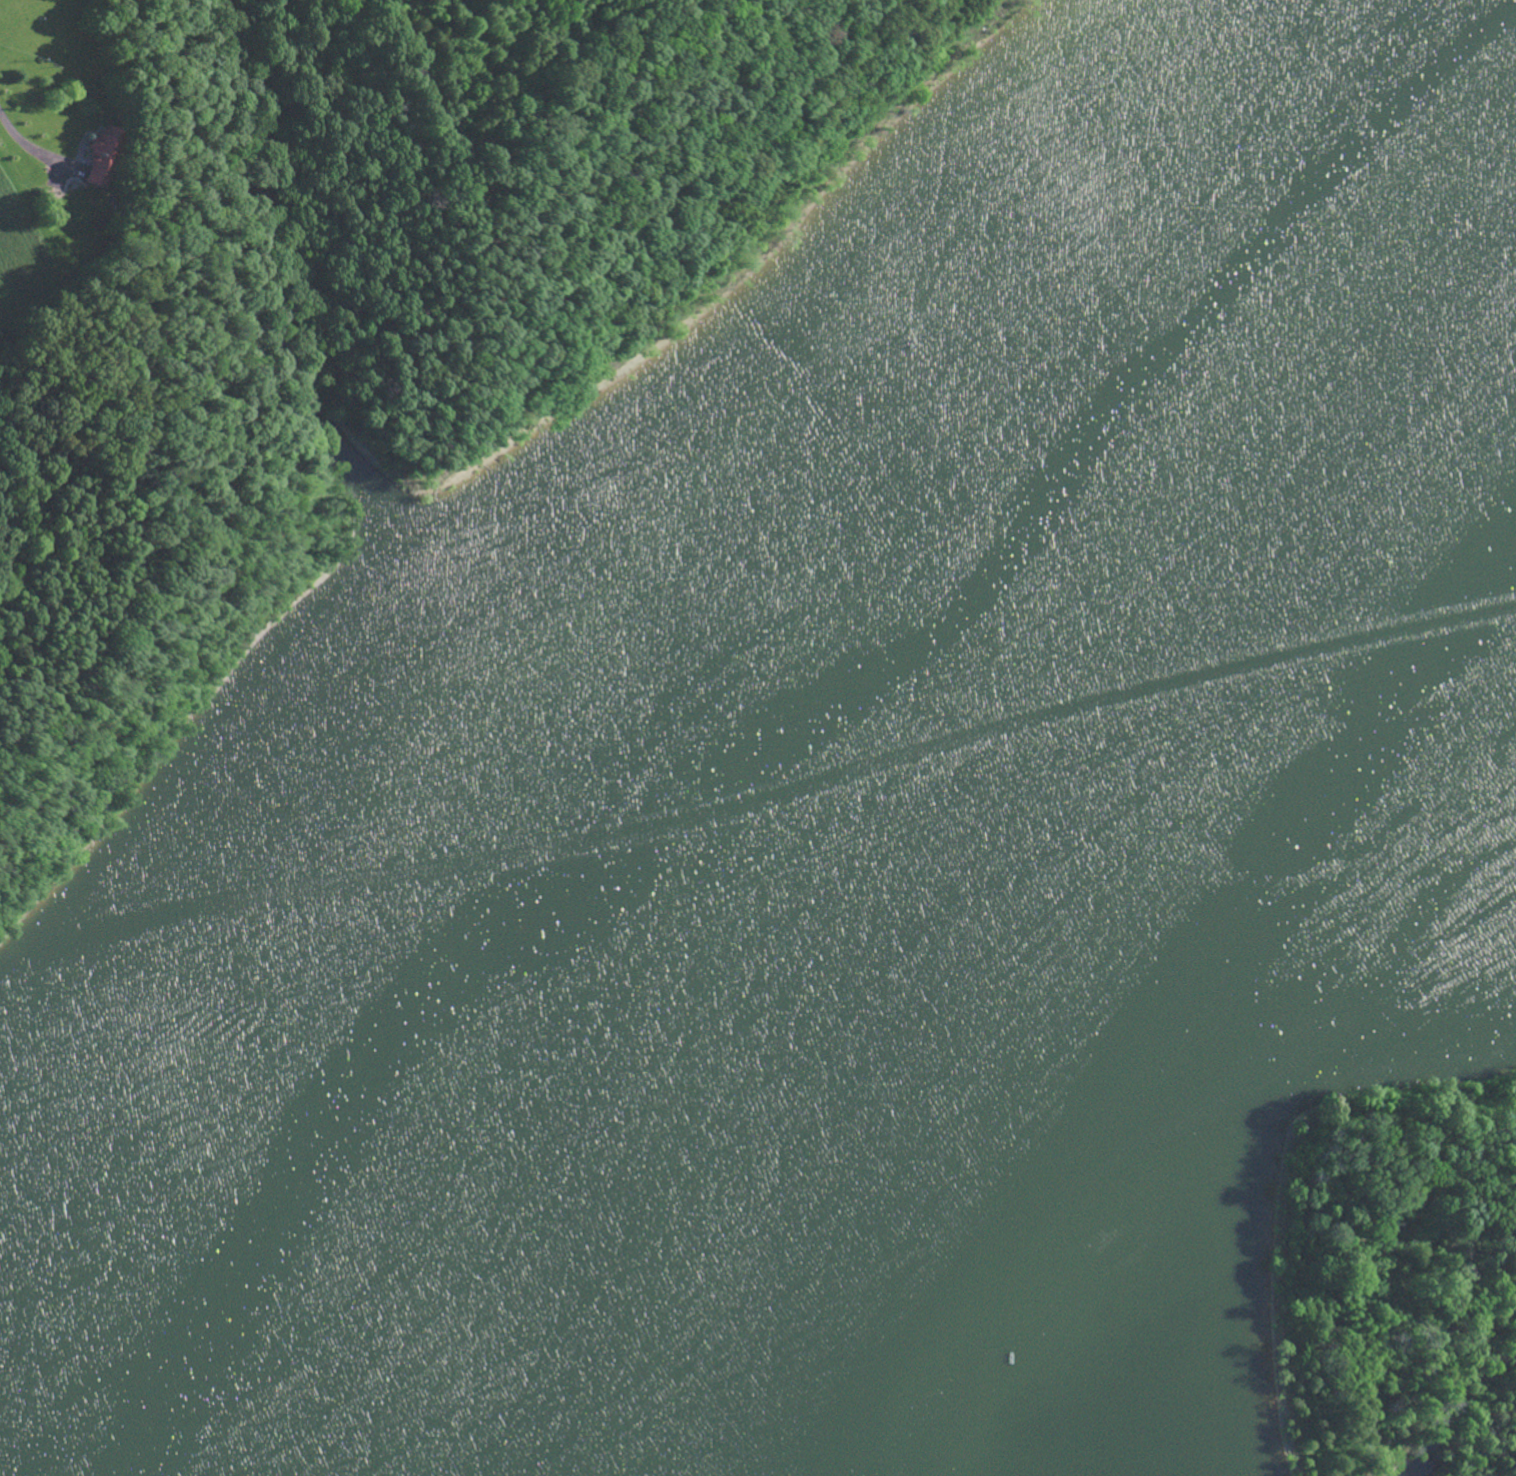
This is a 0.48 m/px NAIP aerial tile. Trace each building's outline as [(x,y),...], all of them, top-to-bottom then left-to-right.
[(79,181),(98,188),(117,130),(97,124),(92,138),(85,136),(81,147),(89,150),(79,181)]
